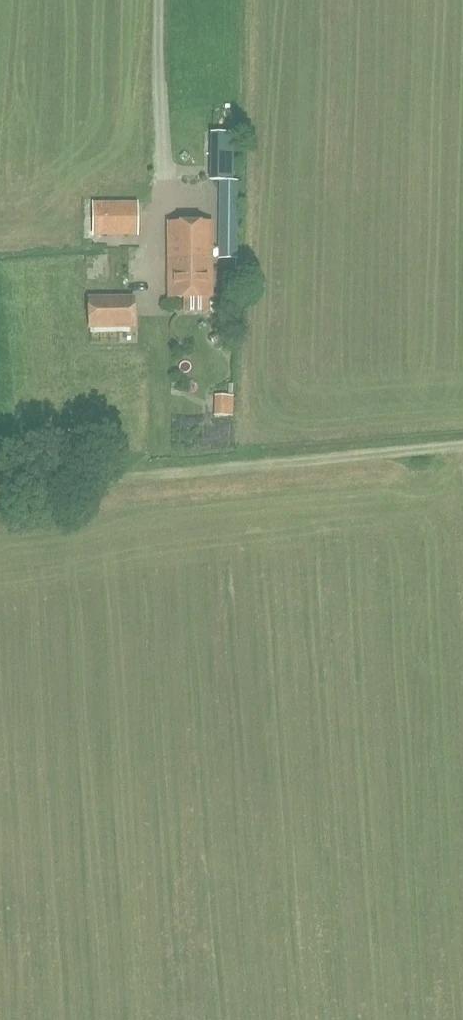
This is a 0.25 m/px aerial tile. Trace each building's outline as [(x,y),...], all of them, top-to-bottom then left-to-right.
[(233,175),(233,135),(209,134),(208,174),(233,175)] [(218,181),(218,258),(236,258),(236,181),(218,181)] [(92,235),(136,235),(136,203),(91,203),(92,235)] [(167,223),(168,297),(210,297),(209,223),(167,223)] [(132,326),(132,299),(132,298),(88,298),(88,327),(132,326)] [(220,395),(219,416),(238,417),(239,395),(220,395)]
